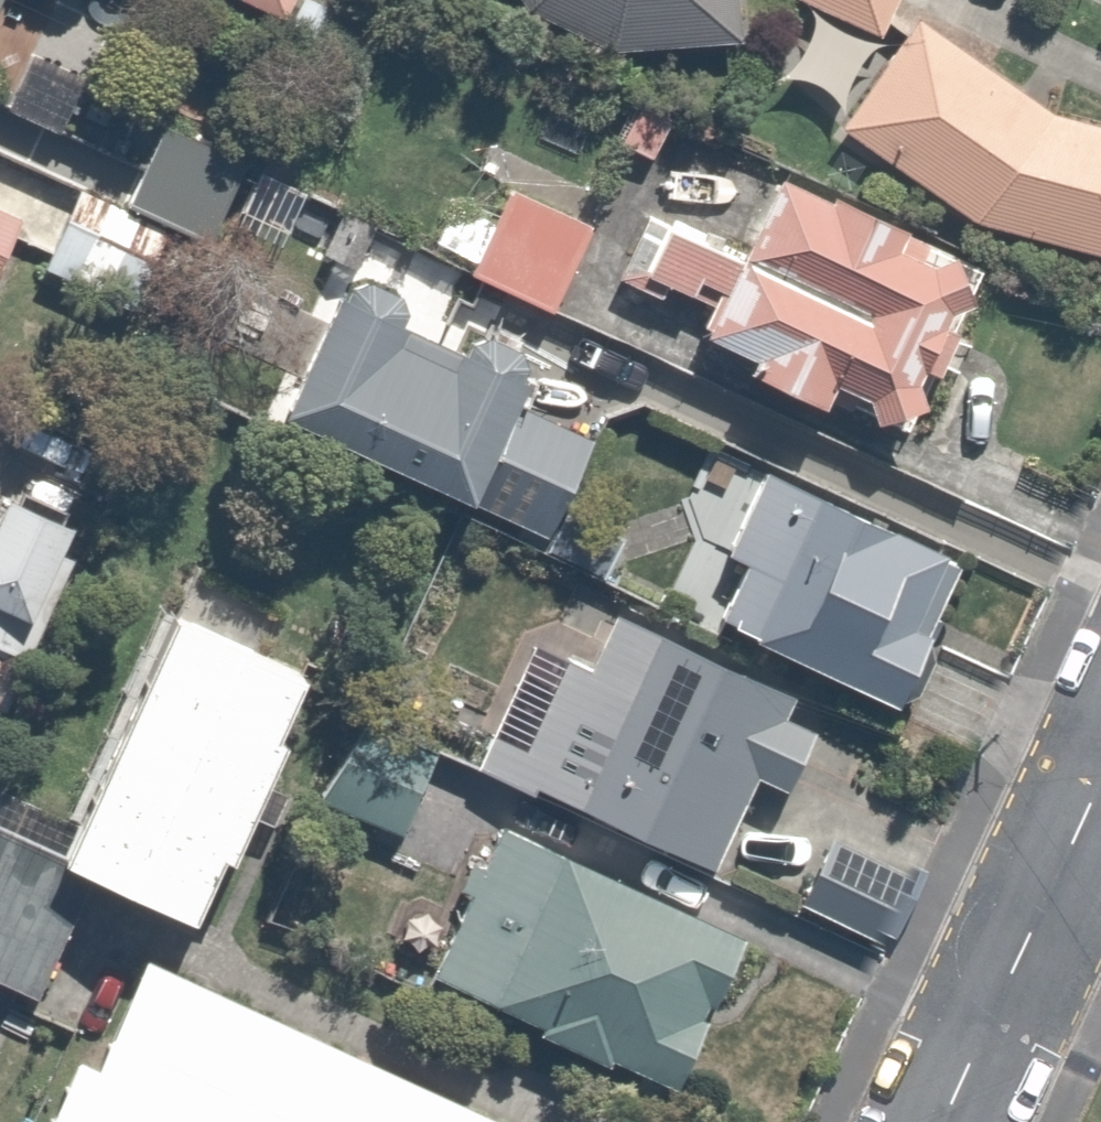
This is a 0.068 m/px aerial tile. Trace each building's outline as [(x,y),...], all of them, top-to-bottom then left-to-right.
[(118,37),(40,0),(16,0),(0,35),(0,104),(129,165),(149,121),(91,94),(118,37)] [(609,43),(729,42),(728,0),(516,0),(609,43)] [(762,32),(850,74),(881,9),(885,0),(777,0),(762,32)] [(829,119),(964,216),(1100,252),(1100,122),(1031,103),(905,13),(829,119)] [(948,336),(983,261),(765,157),(725,243),(643,204),(627,238),(611,272),(694,312),(687,329),(734,351),(728,364),(808,402),(813,391),(905,434),(936,368),(948,373),(963,343),(948,336)] [(487,208),(449,190),(422,247),(550,308),(590,221),(501,179),(487,208)] [(127,315),(169,226),(71,180),(43,241),(29,269),(127,315)] [(12,226),(0,220),(0,251),(12,226)] [(514,358),(456,330),(444,356),(387,329),(400,303),(338,274),(325,300),(307,291),(256,399),(537,531),(582,436),(496,395),(514,358)] [(917,615),(948,549),(758,459),(716,547),(730,554),(703,611),(897,703),(935,624),(917,615)] [(11,655),(57,557),(47,552),(62,521),(0,491),(0,650),(11,655)] [(565,509),(544,553),(594,576),(615,532),(565,509)] [(531,636),(469,767),(528,795),(534,783),(701,863),(747,765),(776,779),(778,779),(780,779),(782,779),(785,778),(787,778),(789,777),(791,776),(793,775),(795,774),(797,773),(798,772),(800,770),(801,769),(803,767),(804,765),(805,764),(806,762),(807,760),(808,758),(809,755),(809,753),(810,751),(810,749),(810,747),(810,745),(810,743),(809,740),(809,738),(808,736),(807,734),(806,732),(805,730),(804,729),(803,727),(801,725),(773,712),(784,688),(598,601),(572,655),(531,636)] [(62,867),(92,881),(194,926),(224,862),(232,867),(254,820),(271,827),(285,797),(268,790),(286,749),(277,744),(308,678),(242,649),(247,639),(210,622),(206,631),(176,618),(80,828),(62,867)] [(394,832),(433,750),(343,707),(304,790),(394,832)] [(16,991),(38,1002),(92,881),(62,867),(80,828),(0,793),(0,794),(0,984),(16,991)] [(462,888),(423,970),(663,1084),(734,934),(494,820),(473,863),(461,857),(458,863),(450,882),(462,888)] [(818,837),(787,903),(853,935),(873,944),(904,878),(885,868),(818,837)] [(147,962),(112,1039),(109,1038),(95,1069),(76,1061),(47,1121),(495,1121),(147,962)]
